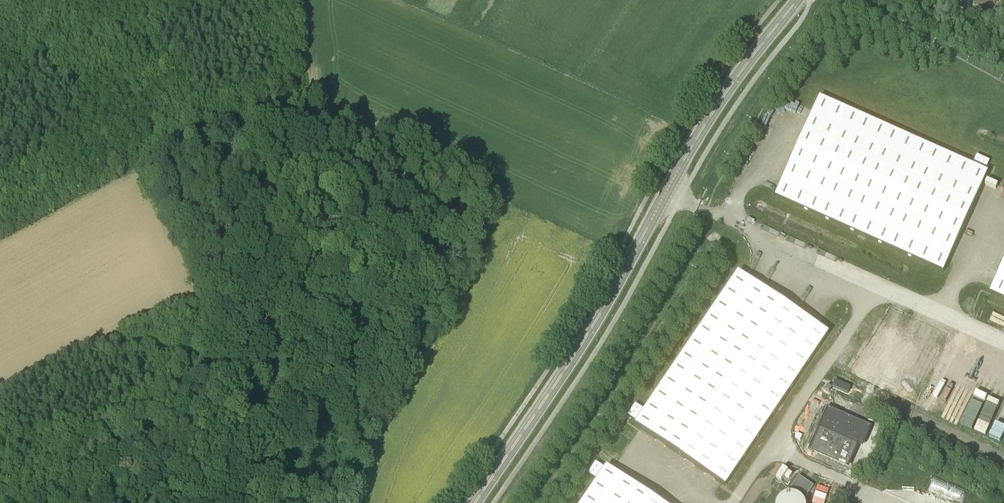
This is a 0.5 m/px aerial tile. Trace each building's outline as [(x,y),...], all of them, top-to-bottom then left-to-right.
[(943,272),(988,173),(985,171),(990,161),(976,155),(972,165),(819,97),(774,197),(943,272)] [(991,287),(989,293),(1003,300),(1003,259),(991,287)] [(725,486),(829,333),(738,272),(644,410),(635,404),(627,416),(636,422),(635,425),(725,486)] [(979,382),(962,423),(972,427),(989,387),(979,382)] [(965,408),(959,406),(963,397),(950,392),(940,416),(959,423),(965,408)] [(1001,441),(1003,433),(1003,410),(1001,409),(989,436),(1001,441)] [(828,410),(811,449),(821,454),(830,458),(848,466),(858,443),(861,445),(869,428),(831,411),(828,410)] [(987,434),(992,420),(979,416),(975,431),(987,434)] [(607,466),(605,468),(596,462),(588,474),(597,480),(581,502),(662,502),(607,466)] [(799,476),(791,488),(795,491),(805,498),(813,486),(807,482),(803,479),(799,476)]
